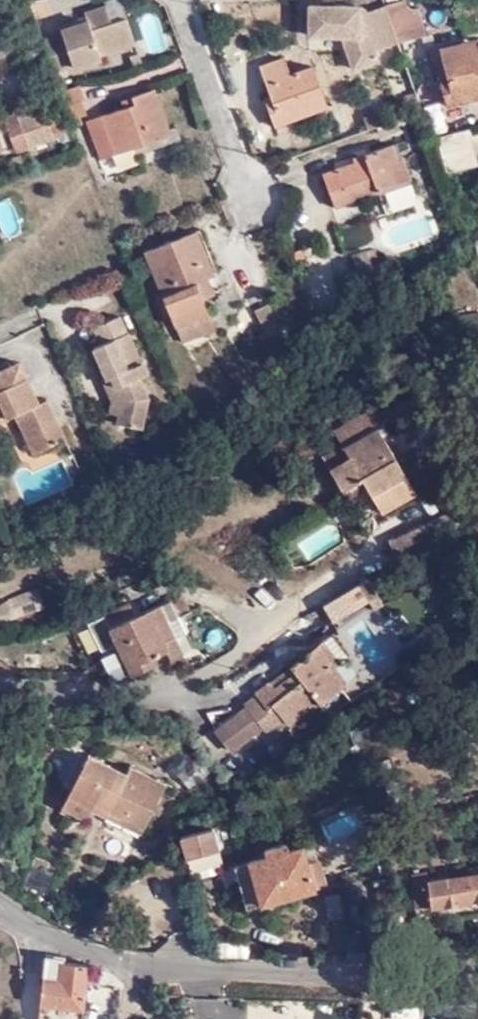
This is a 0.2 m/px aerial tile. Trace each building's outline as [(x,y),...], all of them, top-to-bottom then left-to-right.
[(416,6),(411,8),(409,8),(407,7),(405,6),(404,4),(403,2),(403,0),(395,0),(381,4),(394,43),(423,35),(416,6)] [(373,52),(394,43),(381,4),(360,12),(357,6),(307,4),(305,35),(340,36),(351,66),(376,58),(373,52)] [(61,34),(41,41),(51,69),(73,63),(75,66),(101,58),(100,53),(133,40),(125,16),(111,21),(106,6),(84,13),(86,21),(62,28),(61,34)] [(444,96),(477,86),(477,30),(438,41),(444,67),(435,70),(444,96)] [(128,55),(132,64),(142,61),(138,50),(128,55)] [(261,96),(270,123),(321,103),(306,64),(284,71),(279,55),(257,64),(268,93),(261,96)] [(85,98),(80,82),(57,90),(63,106),(79,100),(85,98)] [(88,121),(87,122),(101,156),(169,132),(155,89),(123,99),(125,107),(88,121)] [(88,121),(79,100),(63,106),(71,126),(87,122),(88,121)] [(54,142),(44,111),(18,119),(17,115),(4,120),(15,156),(54,142)] [(437,139),(449,173),(472,166),(460,133),(437,139)] [(324,171),(333,201),(396,178),(390,159),(396,157),(394,150),(390,139),(360,149),(363,157),(324,171)] [(408,174),(399,148),(394,150),(396,157),(390,159),(396,178),(408,174)] [(194,233),(184,237),(202,279),(211,275),(194,233)] [(202,279),(184,237),(145,252),(184,342),(213,330),(200,298),(195,286),(194,283),(202,279)] [(205,282),(195,286),(200,298),(210,294),(205,282)] [(267,303),(253,309),(265,336),(278,329),(267,303)] [(121,400),(119,412),(117,425),(144,428),(150,394),(140,374),(143,365),(117,315),(92,326),(100,343),(93,346),(108,379),(112,378),(121,400)] [(0,372),(0,422),(15,415),(35,454),(64,439),(45,400),(37,403),(17,364),(0,372)] [(111,411),(119,412),(121,400),(112,378),(108,379),(104,381),(110,395),(111,411)] [(337,424),(347,438),(376,418),(382,427),(383,428),(390,423),(375,399),(337,424)] [(376,418),(347,438),(354,448),(382,427),(376,418)] [(354,448),(347,438),(326,452),(347,481),(363,473),(384,505),(418,484),(383,428),(382,427),(354,448)] [(122,477),(110,483),(118,500),(129,491),(122,477)] [(453,506),(428,516),(440,541),(452,534),(463,529),(453,506)] [(393,532),(403,557),(440,541),(428,516),(393,532)] [(381,583),(371,568),(329,593),(330,596),(338,611),(381,583)] [(22,613),(45,605),(38,587),(16,594),(22,613)] [(149,592),(138,599),(158,633),(169,627),(149,592)] [(138,599),(122,607),(146,651),(162,643),(158,633),(138,599)] [(0,605),(0,627),(17,618),(9,601),(0,605)] [(142,655),(146,651),(122,607),(102,618),(130,668),(144,660),(142,655)] [(336,625),(321,636),(334,654),(349,642),(336,625)] [(268,724),(286,710),(292,716),(321,694),(325,697),(351,675),(334,654),(321,636),(294,656),(300,663),(281,679),(274,672),(258,684),(265,692),(251,703),(249,700),(217,726),(236,749),(268,724)] [(294,656),(274,672),(281,679),(300,663),(294,656)] [(249,700),(251,703),(265,692),(258,684),(245,695),(249,700)] [(95,752),(73,792),(97,805),(98,802),(102,797),(110,797),(116,801),(111,810),(145,828),(169,784),(134,765),(130,770),(95,752)] [(90,819),(97,805),(73,792),(65,805),(90,819)] [(98,802),(111,810),(116,801),(110,797),(102,797),(98,802)] [(142,834),(145,828),(111,810),(108,815),(142,834)] [(214,828),(183,836),(191,870),(222,863),(214,828)] [(305,857),(300,841),(285,846),(282,839),(262,845),(264,853),(233,862),(245,903),(268,897),(269,902),(282,897),(282,892),(313,883),(325,880),(316,854),(305,857)] [(414,902),(477,892),(477,859),(409,869),(414,902)] [(346,943),(340,911),(324,915),(330,946),(346,943)] [(35,1018),(81,1018),(82,1003),(86,960),(68,959),(64,952),(46,949),(39,998),(35,1018)] [(232,1015),(284,1017),(284,1001),(233,998),(232,1015)]
